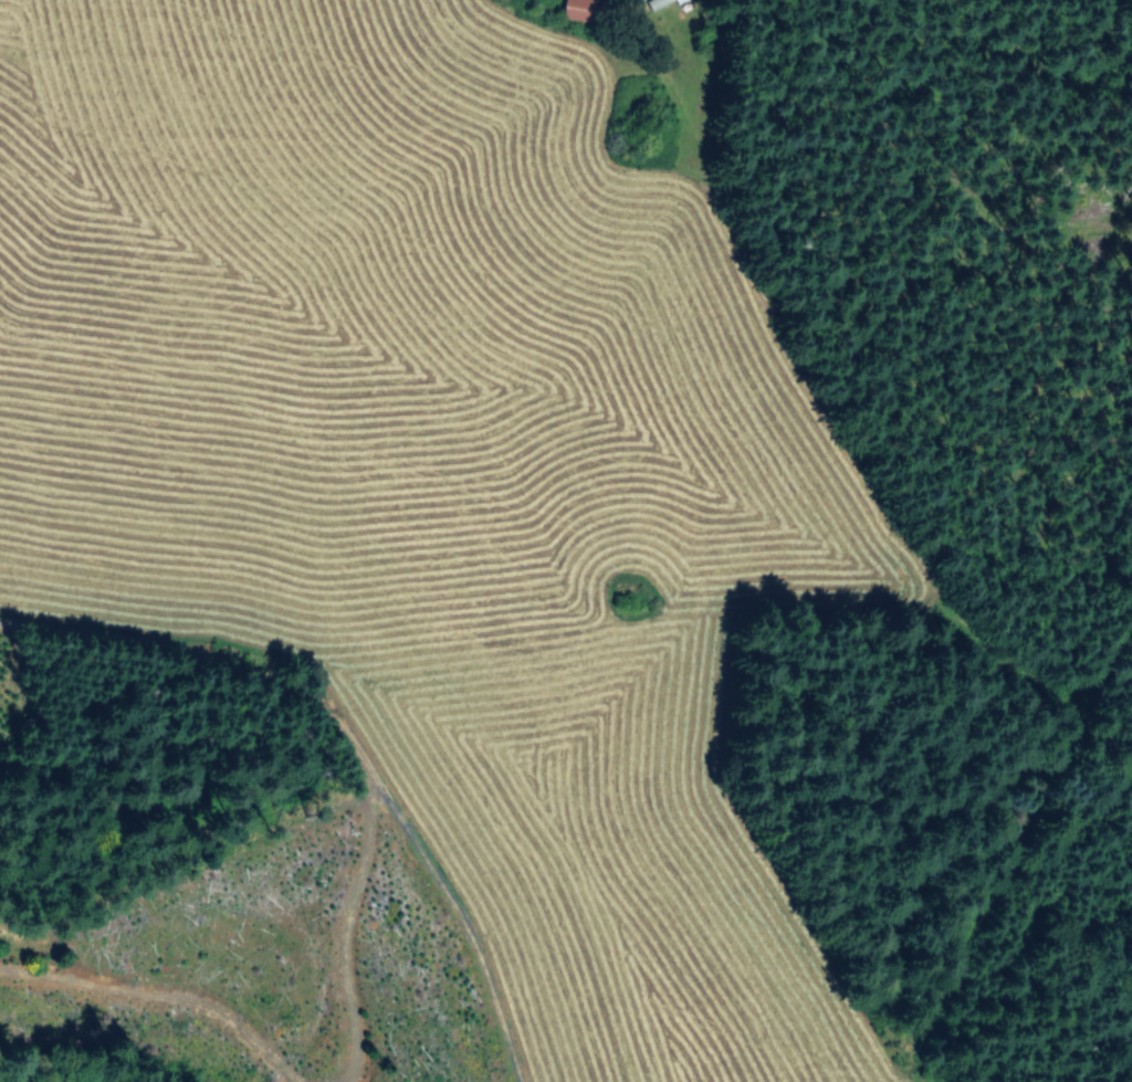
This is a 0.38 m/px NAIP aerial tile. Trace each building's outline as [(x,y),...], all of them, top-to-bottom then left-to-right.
[(588,23),(593,0),(560,0),(557,17),(588,23)]
